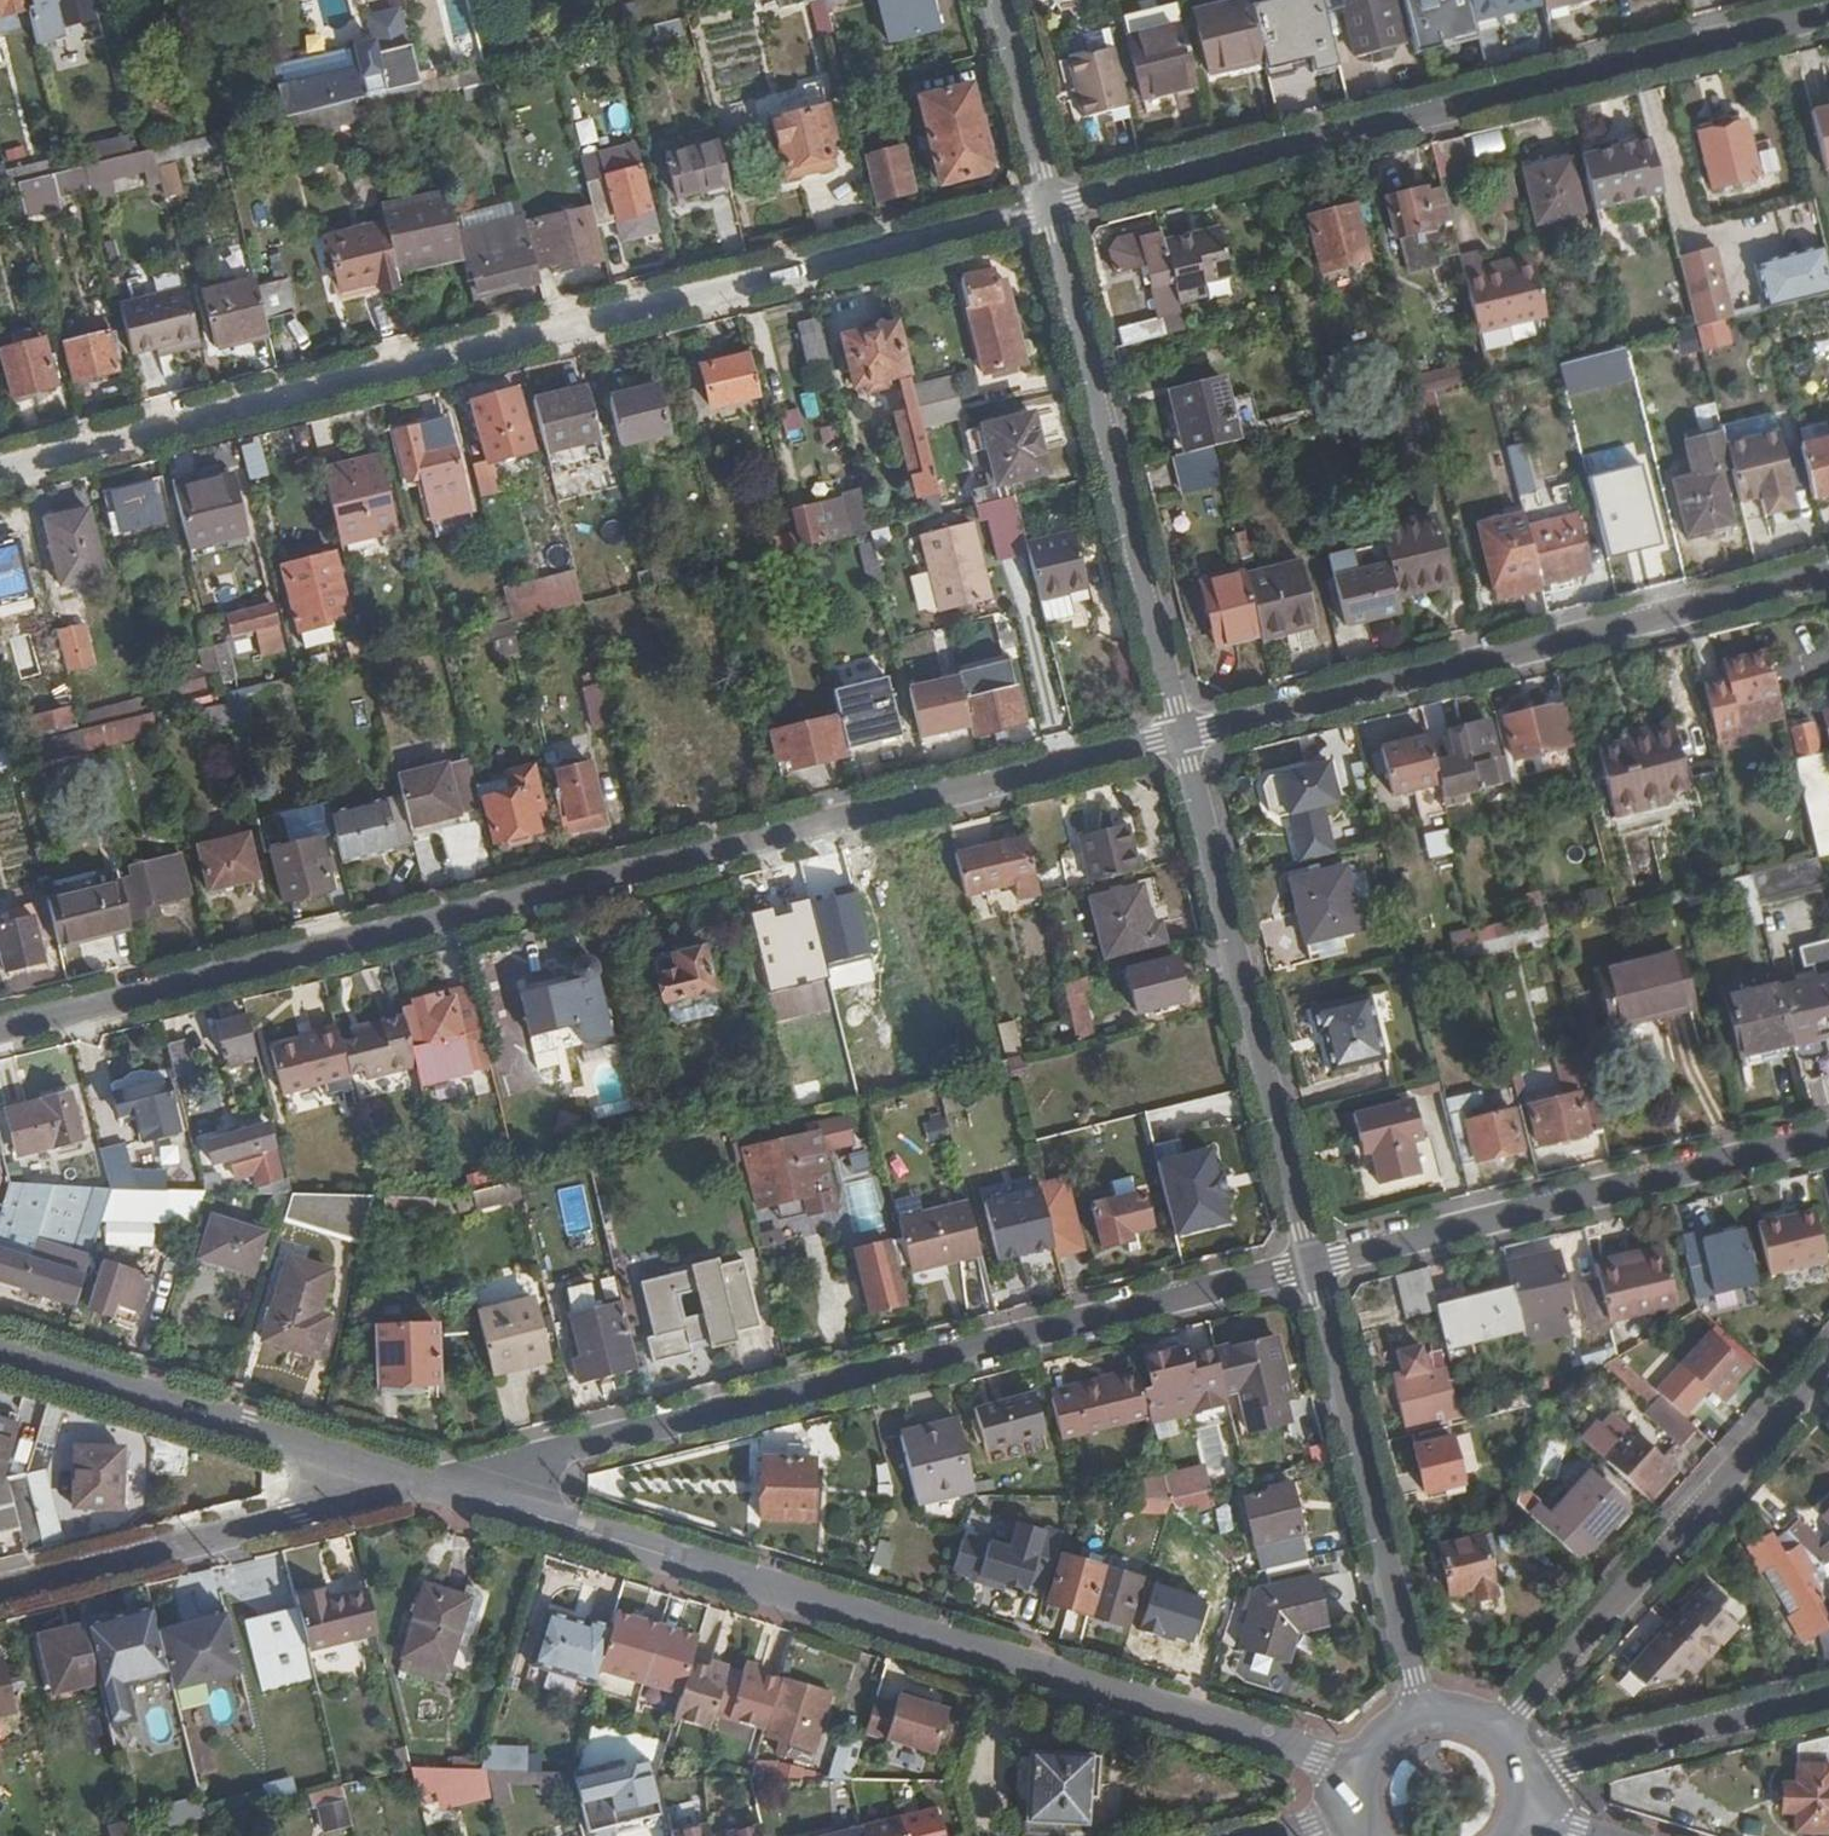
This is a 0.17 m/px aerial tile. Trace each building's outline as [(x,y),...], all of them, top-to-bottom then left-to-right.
[(25,0),(0,0),(0,33),(31,25),(25,0)] [(98,0),(60,0),(66,25),(102,16),(98,0)] [(851,0),(828,0),(830,8),(851,2),(851,0)] [(889,40),(938,27),(931,0),(879,0),(889,40)] [(1264,60),(1259,44),(1253,15),(1249,0),(1233,0),(1194,10),(1209,74),(1264,60)] [(1324,13),(1348,7),(1360,55),(1400,43),(1389,0),(1321,0),(1324,13)] [(1543,3),(1543,0),(1468,0),(1471,13),(1497,6),(1499,14),(1543,3)] [(1545,8),(1579,0),(1543,0),(1543,3),(1545,8)] [(1143,98),(1197,84),(1178,3),(1123,16),(1143,98)] [(1253,15),(1259,44),(1305,33),(1297,4),(1253,15)] [(1497,6),(1471,13),(1474,28),(1500,21),(1499,14),(1497,6)] [(382,51),(411,45),(401,9),(366,16),(373,44),(276,68),(280,84),(309,76),(334,70),(362,63),(367,81),(387,76),(382,51)] [(557,47),(553,35),(532,39),(535,53),(557,47)] [(414,47),(422,81),(436,78),(438,77),(430,43),(414,47)] [(414,47),(413,44),(411,45),(382,51),(387,76),(367,81),(362,63),(334,70),(339,90),(355,87),(358,97),(422,81),(414,47)] [(1082,119),(1129,107),(1114,47),(1068,60),(1082,119)] [(339,90),(334,70),(309,76),(310,90),(283,96),(288,115),(330,104),(355,98),(358,97),(355,87),(339,90)] [(309,76),(280,84),(283,96),(310,90),(309,76)] [(425,98),(422,81),(358,97),(355,98),(360,115),(425,98)] [(971,86),(920,97),(941,184),(986,173),(990,163),(971,86)] [(288,115),(293,136),(335,126),(330,104),(288,115)] [(833,166),(825,133),(834,130),(829,105),(772,118),(778,139),(744,148),(753,185),(833,166)] [(1815,111),(1828,168),(1828,108),(1815,111)] [(1709,120),(1712,129),(1731,124),(1729,115),(1709,120)] [(580,145),(598,141),(592,118),(574,122),(580,145)] [(1731,124),(1712,129),(1698,132),(1711,188),(1758,176),(1745,121),(1731,124)] [(1474,157),(1504,153),(1500,130),(1470,134),(1474,157)] [(222,131),(155,149),(158,163),(225,145),(222,131)] [(1579,155),(1592,208),(1662,190),(1649,136),(1609,147),(1611,155),(1593,160),(1590,152),(1579,155)] [(665,231),(641,143),(584,158),(586,168),(600,225),(620,219),(625,241),(665,231)] [(684,198),(732,185),(722,143),(672,155),(684,198)] [(902,146),(864,156),(875,200),(913,190),(902,146)] [(1609,147),(1590,152),(1593,160),(1611,155),(1609,147)] [(159,168),(158,163),(155,149),(135,154),(87,165),(92,186),(101,184),(160,170),(159,168)] [(20,182),(67,171),(72,170),(68,156),(9,170),(13,184),(20,182)] [(1582,212),(1570,159),(1524,170),(1537,224),(1582,212)] [(189,193),(181,162),(159,168),(160,170),(167,198),(189,193)] [(8,167),(0,169),(0,187),(13,184),(9,170),(8,167)] [(72,189),(67,171),(20,182),(24,201),(72,189)] [(106,203),(101,184),(92,186),(97,205),(106,203)] [(1451,222),(1443,191),(1427,195),(1426,189),(1385,199),(1395,238),(1400,237),(1409,274),(1440,267),(1437,251),(1450,248),(1445,223),(1451,222)] [(1592,208),(1596,227),(1667,209),(1662,190),(1592,208)] [(384,212),(386,222),(398,269),(464,253),(459,229),(450,196),(384,212)] [(527,218),(539,268),(552,264),(555,275),(598,264),(584,205),(527,218)] [(1369,259),(1355,207),(1309,217),(1322,270),(1369,259)] [(527,218),(526,213),(459,229),(464,253),(474,289),(519,278),(522,286),(543,280),(539,268),(527,218)] [(385,288),(402,285),(398,269),(386,222),(331,234),(343,286),(382,277),(385,288)] [(1163,241),(1178,302),(1207,295),(1203,282),(1231,275),(1219,227),(1163,241)] [(1133,345),(1185,331),(1178,302),(1163,241),(1161,233),(1138,239),(1137,235),(1117,240),(1110,252),(1115,274),(1147,266),(1159,318),(1129,326),(1133,345)] [(1690,303),(1695,327),(1734,317),(1716,245),(1678,254),(1678,255),(1690,303)] [(1766,309),(1828,293),(1828,262),(1825,245),(1755,263),(1766,309)] [(1479,250),(1459,255),(1478,332),(1547,315),(1535,265),(1521,268),(1486,276),(1484,268),(1479,250)] [(1486,276),(1521,268),(1519,260),(1484,268),(1486,276)] [(960,278),(984,374),(1021,365),(1013,329),(1019,328),(1008,279),(997,281),(994,270),(960,278)] [(258,283),(266,315),(296,309),(287,275),(258,283)] [(218,343),(270,332),(266,315),(258,283),(257,279),(206,291),(218,343)] [(188,286),(122,304),(134,353),(159,346),(160,350),(201,339),(188,286)] [(1683,330),(1695,327),(1690,303),(1677,306),(1683,330)] [(1695,327),(1700,348),(1730,340),(1749,336),(1765,332),(1769,347),(1775,346),(1766,309),(1734,317),(1695,327)] [(819,319),(803,324),(798,325),(801,334),(808,364),(829,360),(819,319)] [(924,498),(928,518),(943,514),(921,426),(897,322),(842,336),(854,388),(899,376),(906,409),(895,411),(916,500),(924,498)] [(1013,329),(1021,365),(1028,363),(1019,328),(1013,329)] [(120,370),(111,332),(66,343),(74,381),(120,370)] [(58,384),(49,336),(3,347),(13,395),(58,384)] [(1749,336),(1730,340),(1736,362),(1754,357),(1749,336)] [(161,356),(203,345),(201,339),(160,350),(161,356)] [(762,393),(752,351),(702,364),(714,406),(762,393)] [(1416,382),(1419,395),(1458,385),(1455,372),(1416,382)] [(1163,409),(1175,456),(1213,447),(1261,434),(1258,420),(1251,394),(1229,400),(1223,379),(1171,393),(1174,407),(1163,409)] [(589,384),(533,398),(545,450),(602,435),(589,384)] [(658,385),(612,395),(624,444),(671,433),(658,385)] [(471,401),(479,438),(525,426),(515,389),(471,401)] [(781,411),(789,444),(806,440),(798,407),(781,411)] [(972,491),(976,506),(1015,496),(1011,482),(1047,474),(1033,415),(965,432),(974,468),(990,464),(995,485),(972,491)] [(414,478),(416,484),(454,474),(442,421),(392,432),(403,481),(414,478)] [(1306,423),(1282,429),(1285,442),(1309,436),(1306,423)] [(525,426),(479,438),(484,460),(530,450),(525,426)] [(1719,472),(1730,469),(1721,432),(1684,442),(1693,475),(1672,481),(1686,534),(1732,523),(1719,472)] [(1777,432),(1724,444),(1738,503),(1759,498),(1763,516),(1792,509),(1788,491),(1791,491),(1790,488),(1780,446),(1777,432)] [(1811,497),(1828,493),(1828,440),(1800,448),(1811,497)] [(1790,488),(1808,483),(1798,442),(1780,446),(1790,488)] [(1517,492),(1533,491),(1529,443),(1513,444),(1517,492)] [(255,445),(237,450),(243,480),(263,476),(255,445)] [(1213,447),(1175,456),(1184,493),(1222,484),(1213,447)] [(373,453),(364,456),(370,474),(379,472),(373,453)] [(364,456),(317,469),(333,534),(364,526),(367,535),(393,527),(379,472),(370,474),(364,456)] [(481,499),(500,494),(491,463),(473,468),(481,499)] [(191,485),(169,492),(184,549),(240,535),(225,477),(191,485)] [(189,479),(167,484),(169,492),(191,485),(189,479)] [(161,522),(151,484),(105,494),(114,534),(161,522)] [(818,506),(790,514),(795,533),(799,550),(871,532),(861,490),(844,495),(851,521),(823,527),(818,506)] [(1594,507),(1604,549),(1657,536),(1647,495),(1594,507)] [(1015,496),(976,506),(980,521),(992,519),(1019,513),(1015,496)] [(40,517),(56,586),(97,576),(80,508),(40,517)] [(1026,545),(1019,513),(992,519),(999,552),(1026,545)] [(1526,528),(1523,513),(1477,524),(1495,601),(1541,589),(1540,584),(1526,528)] [(1388,562),(1396,597),(1450,584),(1434,515),(1379,527),(1388,562)] [(1575,516),(1526,528),(1540,584),(1588,573),(1575,516)] [(991,599),(973,523),(922,535),(940,612),(991,599)] [(1234,534),(1241,562),(1252,560),(1245,531),(1234,534)] [(799,550),(795,533),(769,540),(773,557),(799,550)] [(1074,533),(1026,545),(1039,599),(1063,593),(1067,592),(1065,586),(1085,581),(1074,533)] [(341,614),(325,554),(279,566),(295,632),(296,632),(300,648),(329,641),(323,619),(341,614)] [(763,559),(760,560),(756,581),(768,579),(763,559)] [(1259,635),(1260,638),(1315,625),(1308,593),(1321,590),(1314,559),(1244,576),(1259,635)] [(1345,626),(1400,613),(1396,597),(1388,562),(1333,576),(1345,626)] [(582,602),(585,602),(576,571),(556,576),(563,607),(582,602)] [(1216,646),(1259,635),(1244,576),(1243,572),(1201,583),(1216,646)] [(556,576),(503,589),(506,605),(510,619),(563,607),(556,576)] [(1065,586),(1067,592),(1087,587),(1085,581),(1065,586)] [(1063,593),(1039,599),(1045,621),(1069,616),(1063,593)] [(639,617),(633,595),(593,606),(599,629),(639,617)] [(254,633),(260,658),(286,651),(273,601),(224,614),(230,639),(254,633)] [(510,619),(506,605),(482,611),(485,626),(489,625),(510,619)] [(480,622),(476,608),(461,612),(464,626),(480,622)] [(518,653),(510,619),(489,625),(493,642),(496,641),(500,657),(518,653)] [(84,624),(52,632),(62,671),(93,664),(84,624)] [(214,668),(209,643),(197,646),(202,671),(214,668)] [(1784,717),(1768,653),(1721,664),(1724,682),(1704,686),(1717,740),(1754,732),(1752,725),(1784,717)] [(1026,724),(1010,659),(959,673),(974,736),(1026,724)] [(154,680),(157,698),(199,687),(197,671),(154,680)] [(591,730),(613,724),(603,683),(581,689),(591,730)] [(893,684),(835,698),(838,710),(840,716),(846,744),(848,750),(907,735),(893,684)] [(70,707),(65,685),(48,689),(53,711),(66,708),(70,707)] [(1574,746),(1561,689),(1542,694),(1546,707),(1505,718),(1515,760),(1574,746)] [(227,721),(219,691),(189,699),(197,728),(227,721)] [(86,725),(141,711),(139,699),(83,714),(86,725)] [(26,718),(29,736),(69,725),(66,708),(53,711),(26,718)] [(153,734),(147,709),(141,711),(86,725),(75,728),(81,751),(153,734)] [(790,770),(838,759),(847,756),(844,744),(837,716),(804,725),(801,717),(770,725),(778,760),(787,758),(790,770)] [(1511,779),(1505,757),(1497,759),(1488,720),(1462,728),(1476,788),(1511,779)] [(1676,724),(1637,733),(1641,747),(1631,750),(1629,743),(1598,751),(1616,820),(1670,807),(1668,798),(1693,791),(1676,724)] [(1813,726),(1792,731),(1799,755),(1819,750),(1813,726)] [(81,751),(75,728),(33,738),(35,748),(39,762),(81,751)] [(1476,788),(1462,728),(1448,731),(1455,756),(1441,760),(1452,804),(1463,802),(1462,795),(1477,791),(1476,788)] [(1641,747),(1637,733),(1627,736),(1629,743),(1631,750),(1641,747)] [(1433,762),(1426,735),(1381,747),(1392,794),(1410,790),(1418,821),(1446,814),(1442,799),(1433,762)] [(35,748),(33,738),(16,743),(6,745),(4,746),(6,756),(35,748)] [(1794,760),(1814,842),(1818,858),(1828,855),(1828,800),(1818,754),(1794,760)] [(444,765),(396,777),(399,793),(408,827),(455,815),(458,815),(479,809),(477,801),(474,786),(467,759),(444,765)] [(1450,797),(1441,760),(1433,762),(1442,799),(1450,797)] [(555,799),(564,833),(604,821),(589,761),(551,772),(557,798),(555,799)] [(1287,816),(1300,863),(1335,854),(1322,807),(1337,803),(1327,762),(1259,780),(1270,820),(1287,816)] [(501,779),(474,786),(477,801),(480,800),(492,845),(536,833),(532,816),(541,813),(535,787),(531,786),(526,769),(500,776),(501,779)] [(399,793),(326,813),(340,862),(412,844),(410,836),(408,827),(399,793)] [(410,836),(457,825),(455,815),(408,827),(410,836)] [(1080,836),(1092,882),(1139,870),(1128,824),(1080,836)] [(1447,828),(1423,834),(1429,859),(1454,853),(1447,828)] [(244,835),(209,843),(208,838),(199,841),(194,847),(206,891),(255,878),(244,835)] [(955,853),(965,896),(1009,885),(1012,901),(1040,894),(1026,836),(955,853)] [(328,888),(315,838),(272,848),(277,869),(273,870),(278,895),(283,893),(285,899),(328,888)] [(1818,858),(1814,842),(1770,852),(1774,869),(1818,858)] [(126,876),(116,879),(126,921),(154,914),(152,902),(182,895),(172,855),(124,865),(126,876)] [(1750,875),(1758,905),(1825,888),(1818,858),(1774,869),(1750,875)] [(1361,928),(1345,867),(1291,881),(1307,942),(1361,928)] [(126,930),(111,871),(39,888),(54,948),(126,930)] [(1681,892),(1686,912),(1731,900),(1738,929),(1762,923),(1758,905),(1750,875),(1681,892)] [(1141,887),(1091,899),(1106,957),(1164,942),(1160,922),(1150,924),(1141,887)] [(1606,905),(1602,888),(1585,893),(1589,908),(1606,905)] [(1512,934),(1547,926),(1538,892),(1524,895),(1529,920),(1509,926),(1512,934)] [(29,917),(33,929),(39,927),(32,901),(0,911),(0,926),(29,917)] [(0,926),(0,960),(3,974),(42,963),(33,929),(29,917),(0,926)] [(1478,943),(1512,934),(1509,926),(1509,924),(1476,932),(1478,943)] [(1481,954),(1549,937),(1547,926),(1512,934),(1478,943),(1481,954)] [(1481,954),(1478,943),(1437,953),(1440,965),(1481,954)] [(703,949),(692,952),(683,997),(713,989),(703,949)] [(1692,1008),(1679,953),(1599,973),(1612,1028),(1692,1008)] [(1175,959),(1128,971),(1139,1012),(1185,1000),(1175,959)] [(1828,974),(1828,959),(1812,963),(1816,978),(1828,974)] [(754,992),(765,990),(758,963),(747,966),(754,992)] [(1790,1039),(1810,1034),(1814,1033),(1828,1030),(1828,974),(1816,978),(1778,987),(1790,1039)] [(1061,982),(1076,1042),(1094,1038),(1083,993),(1088,992),(1085,976),(1061,982)] [(519,991),(529,1035),(580,1023),(591,1020),(584,993),(580,977),(519,991)] [(488,1031),(475,980),(457,985),(468,1036),(488,1031)] [(1738,1058),(1792,1045),(1790,1039),(1778,987),(1777,983),(1722,997),(1738,1058)] [(468,1036),(457,985),(419,994),(424,1014),(409,1018),(420,1065),(424,1081),(475,1068),(468,1036)] [(580,1023),(585,1040),(614,1033),(605,988),(584,993),(591,1020),(580,1023)] [(683,997),(679,1023),(713,1014),(717,1007),(713,989),(683,997)] [(1371,995),(1310,1009),(1317,1034),(1327,1032),(1330,1046),(1326,1047),(1332,1073),(1386,1060),(1371,995)] [(263,1049),(255,1014),(221,1023),(229,1057),(232,1056),(257,1050),(263,1049)] [(409,1018),(408,1015),(365,1024),(368,1036),(355,1038),(346,1040),(353,1071),(366,1068),(368,1077),(420,1065),(409,1018)] [(580,1023),(529,1035),(535,1052),(585,1040),(580,1023)] [(368,1036),(365,1024),(352,1027),(355,1038),(368,1036)] [(346,1040),(342,1025),(316,1031),(317,1036),(275,1047),(286,1091),(355,1075),(353,1071),(346,1040)] [(1814,1033),(1810,1034),(1813,1045),(1817,1044),(1828,1041),(1828,1030),(1814,1033)] [(189,1036),(172,1041),(180,1074),(196,1070),(189,1036)] [(259,1057),(257,1050),(232,1056),(235,1067),(249,1063),(248,1060),(259,1057)] [(1554,1059),(1559,1092),(1584,1088),(1579,1055),(1554,1059)] [(1821,1095),(1828,1095),(1828,1055),(1822,1055),(1821,1095)] [(1007,1059),(983,1065),(988,1086),(1012,1080),(1007,1059)] [(118,1089),(172,1076),(167,1067),(156,1069),(146,1067),(134,1071),(126,1077),(118,1079),(118,1089)] [(142,1112),(148,1134),(185,1126),(172,1076),(118,1089),(124,1116),(142,1112)] [(1480,1091),(1446,1100),(1462,1166),(1522,1150),(1513,1111),(1486,1118),(1480,1091)] [(1591,1135),(1598,1134),(1587,1092),(1528,1107),(1538,1146),(1591,1132),(1591,1135)] [(88,1141),(76,1094),(10,1110),(22,1157),(88,1141)] [(1369,1141),(1373,1154),(1380,1185),(1423,1175),(1414,1144),(1424,1141),(1414,1101),(1353,1116),(1360,1143),(1369,1141)] [(817,1132),(822,1152),(852,1145),(845,1121),(816,1129),(817,1132)] [(257,1172),(260,1189),(296,1189),(296,1188),(293,1173),(284,1175),(270,1125),(209,1138),(214,1159),(233,1155),(238,1175),(257,1172)] [(0,1130),(0,1202),(6,1204),(12,1184),(0,1130)] [(810,1211),(836,1204),(822,1152),(817,1132),(756,1147),(761,1168),(750,1170),(760,1206),(806,1194),(810,1211)] [(742,1137),(730,1139),(734,1156),(746,1154),(742,1137)] [(1363,1156),(1373,1154),(1369,1141),(1360,1143),(1363,1156)] [(171,1187),(171,1170),(137,1170),(130,1143),(104,1149),(105,1155),(113,1184),(112,1186),(171,1187)] [(464,1185),(477,1183),(474,1168),(473,1159),(459,1161),(464,1185)] [(474,1168),(477,1183),(493,1179),(490,1165),(474,1168)] [(209,1168),(209,1185),(239,1186),(240,1179),(225,1179),(225,1169),(209,1168)] [(527,1192),(523,1176),(474,1188),(479,1204),(527,1192)] [(1066,1180),(1039,1187),(1041,1194),(1050,1232),(1054,1246),(1056,1256),(1057,1259),(1084,1251),(1066,1180)] [(98,1235),(112,1186),(111,1186),(91,1186),(36,1185),(12,1184),(6,1204),(0,1223),(0,1280),(77,1304),(85,1276),(98,1235)] [(1180,1186),(1162,1189),(1171,1225),(1189,1221),(1180,1186)] [(318,1227),(330,1190),(296,1189),(287,1219),(318,1227)] [(1018,1240),(1050,1232),(1041,1194),(1039,1189),(984,1203),(999,1260),(1022,1255),(1018,1240)] [(318,1227),(364,1240),(378,1191),(330,1190),(318,1227)] [(388,1210),(433,1211),(433,1191),(428,1191),(387,1191),(388,1210)] [(1142,1193),(1092,1206),(1103,1248),(1129,1241),(1126,1233),(1150,1228),(1142,1193)] [(275,1194),(265,1224),(279,1228),(288,1199),(275,1194)] [(980,1254),(967,1202),(898,1219),(911,1271),(980,1254)] [(1763,1217),(1777,1277),(1828,1264),(1828,1250),(1817,1203),(1763,1217)] [(268,1230),(215,1215),(204,1254),(230,1261),(257,1269),(268,1230)] [(1743,1226),(1682,1238),(1695,1300),(1755,1288),(1743,1226)] [(886,1230),(862,1236),(880,1308),(904,1301),(886,1230)] [(1022,1255),(1054,1246),(1050,1232),(1018,1240),(1022,1255)] [(1597,1281),(1608,1323),(1674,1307),(1661,1252),(1637,1258),(1639,1265),(1596,1276),(1597,1281)] [(1557,1253),(1506,1264),(1510,1282),(1521,1324),(1522,1329),(1525,1341),(1548,1336),(1544,1319),(1571,1313),(1557,1253)] [(230,1261),(204,1254),(201,1264),(227,1271),(230,1261)] [(1578,1286),(1597,1281),(1596,1276),(1594,1267),(1594,1266),(1588,1268),(1584,1255),(1566,1260),(1569,1273),(1575,1271),(1578,1286)] [(267,1342),(289,1348),(291,1342),(322,1350),(331,1317),(323,1314),(335,1270),(294,1256),(267,1342)] [(1594,1267),(1596,1276),(1639,1265),(1637,1258),(1594,1267)] [(145,1314),(157,1277),(105,1260),(90,1306),(119,1316),(123,1306),(145,1314)] [(686,1265),(665,1270),(679,1317),(731,1303),(726,1281),(692,1289),(686,1265)] [(1405,1316),(1436,1308),(1432,1292),(1426,1267),(1396,1275),(1405,1316)] [(1396,1275),(1387,1277),(1397,1318),(1405,1316),(1396,1275)] [(1591,1337),(1610,1332),(1608,1323),(1597,1281),(1578,1286),(1591,1337)] [(1436,1308),(1446,1347),(1522,1329),(1521,1324),(1510,1282),(1489,1287),(1491,1295),(1460,1302),(1458,1294),(1457,1286),(1432,1292),(1436,1308)] [(1489,1287),(1458,1294),(1460,1302),(1491,1295),(1489,1287)] [(479,1308),(495,1370),(526,1363),(524,1353),(549,1347),(536,1295),(479,1308)] [(638,1370),(621,1302),(570,1316),(580,1356),(573,1358),(579,1385),(638,1370)] [(145,1314),(123,1306),(119,1316),(142,1324),(145,1314)] [(414,1323),(414,1314),(407,1306),(394,1306),(387,1315),(388,1324),(414,1323)] [(1571,1313),(1544,1319),(1548,1336),(1575,1330),(1571,1313)] [(442,1382),(439,1322),(414,1323),(388,1324),(383,1324),(385,1383),(387,1383),(426,1382),(442,1382)] [(1681,1364),(1713,1393),(1725,1379),(1731,1384),(1745,1369),(1707,1335),(1681,1364)] [(1274,1337),(1215,1351),(1215,1352),(1225,1396),(1240,1393),(1250,1434),(1289,1424),(1283,1402),(1290,1400),(1274,1337)] [(291,1342),(289,1348),(320,1357),(322,1350),(291,1342)] [(524,1353),(526,1363),(551,1357),(549,1347),(524,1353)] [(1443,1428),(1459,1424),(1445,1370),(1428,1374),(1422,1348),(1398,1354),(1404,1380),(1394,1383),(1407,1437),(1410,1436),(1443,1428)] [(1225,1396),(1215,1352),(1187,1358),(1185,1349),(1145,1358),(1151,1386),(1143,1388),(1150,1417),(1152,1423),(1192,1414),(1195,1426),(1197,1432),(1232,1424),(1225,1396)] [(1616,1357),(1604,1364),(1650,1406),(1644,1413),(1681,1446),(1694,1429),(1617,1356),(1616,1357)] [(1098,1374),(1099,1378),(1100,1383),(1119,1378),(1116,1369),(1098,1374)] [(1050,1395),(1061,1439),(1150,1417),(1143,1388),(1139,1373),(1119,1378),(1100,1383),(1099,1378),(1078,1383),(1079,1388),(1050,1395)] [(1725,1379),(1713,1393),(1725,1403),(1737,1390),(1731,1384),(1725,1379)] [(427,1391),(426,1382),(387,1383),(387,1393),(427,1391)] [(1049,1390),(1050,1395),(1079,1388),(1078,1383),(1049,1390)] [(1034,1391),(975,1407),(987,1451),(1045,1435),(1034,1391)] [(66,1406),(48,1401),(36,1442),(54,1448),(66,1406)] [(21,1527),(26,1551),(43,1547),(34,1507),(16,1511),(11,1489),(28,1485),(27,1474),(10,1482),(1,1476),(8,1452),(23,1457),(37,1412),(18,1405),(15,1414),(0,1409),(0,1532),(21,1527)] [(1152,1423),(1155,1435),(1195,1426),(1192,1414),(1152,1423)] [(918,1503),(975,1490),(957,1419),(901,1433),(918,1503)] [(1445,1437),(1443,1428),(1410,1436),(1424,1493),(1460,1484),(1449,1436),(1445,1437)] [(1631,1433),(1606,1461),(1642,1494),(1649,1501),(1675,1472),(1631,1433)] [(54,1448),(36,1442),(27,1474),(46,1471),(54,1448)] [(121,1447),(73,1445),(72,1505),(119,1505),(121,1447)] [(812,1519),(814,1459),(764,1458),(762,1517),(812,1519)] [(1170,1501),(1212,1491),(1206,1467),(1165,1476),(1170,1501)] [(46,1471),(27,1474),(28,1485),(34,1507),(43,1547),(63,1542),(46,1471)] [(1628,1507),(1591,1473),(1552,1515),(1590,1550),(1628,1507)] [(1244,1498),(1262,1572),(1309,1561),(1290,1483),(1267,1488),(1268,1492),(1244,1498)] [(878,1498),(892,1499),(895,1491),(893,1484),(879,1484),(878,1498)] [(34,1507),(28,1485),(11,1489),(16,1511),(34,1507)] [(1168,1513),(1172,1501),(1138,1500),(1138,1512),(1168,1513)] [(1823,1517),(1828,1511),(1828,1500),(1817,1511),(1823,1517)] [(1822,1565),(1828,1561),(1828,1547),(1827,1549),(1822,1540),(1801,1519),(1786,1533),(1822,1565)] [(1029,1583),(1046,1588),(1062,1535),(1043,1528),(1042,1532),(1016,1524),(1009,1547),(986,1540),(963,1533),(951,1570),(973,1576),(983,1580),(988,1577),(989,1573),(1001,1577),(1000,1581),(1004,1589),(1019,1593),(1027,1589),(1029,1583)] [(1827,1666),(1828,1666),(1828,1594),(1827,1588),(1822,1565),(1786,1533),(1776,1541),(1772,1533),(1748,1547),(1762,1570),(1774,1564),(1800,1609),(1789,1615),(1804,1641),(1818,1634),(1827,1666)] [(1474,1600),(1494,1595),(1481,1537),(1438,1547),(1449,1594),(1471,1588),(1474,1600)] [(1141,1580),(1062,1557),(1048,1601),(1126,1626),(1141,1580)] [(1762,1570),(1789,1615),(1800,1609),(1774,1564),(1762,1570)] [(972,1579),(1004,1589),(1000,1581),(1001,1577),(989,1573),(988,1577),(983,1580),(973,1576),(972,1579)] [(1156,1589),(1174,1596),(1178,1582),(1160,1576),(1156,1589)] [(1326,1625),(1314,1576),(1258,1590),(1240,1646),(1288,1660),(1295,1633),(1326,1625)] [(253,1593),(256,1606),(295,1597),(293,1583),(253,1593)] [(1723,1600),(1706,1584),(1627,1671),(1645,1686),(1672,1678),(1675,1681),(1686,1669),(1695,1676),(1739,1628),(1716,1608),(1723,1600)] [(462,1597),(424,1585),(403,1656),(446,1670),(453,1646),(463,1650),(478,1602),(474,1589),(464,1586),(462,1597)] [(366,1589),(332,1597),(300,1627),(306,1650),(378,1632),(366,1589)] [(1162,1636),(1174,1596),(1156,1589),(1143,1631),(1162,1636)] [(162,1631),(156,1608),(85,1625),(98,1680),(109,1725),(134,1719),(124,1682),(171,1669),(162,1631)] [(592,1683),(609,1625),(584,1618),(582,1625),(569,1621),(570,1619),(544,1611),(529,1665),(592,1683)] [(244,1669),(230,1612),(207,1619),(206,1618),(204,1618),(204,1622),(189,1626),(188,1622),(185,1623),(186,1624),(162,1631),(171,1669),(175,1686),(244,1669)] [(570,1619),(569,1621),(582,1625),(584,1618),(571,1614),(570,1619)] [(98,1680),(85,1625),(39,1635),(52,1690),(98,1680)] [(0,1655),(0,1711),(14,1708),(3,1655),(0,1655)] [(672,1717),(707,1728),(711,1714),(716,1696),(724,1669),(725,1664),(708,1660),(706,1666),(687,1661),(672,1717)] [(726,1718),(762,1729),(776,1679),(756,1673),(759,1666),(741,1662),(738,1673),(731,1700),(726,1718)] [(731,1700),(738,1673),(724,1669),(716,1696),(731,1700)] [(776,1751),(808,1760),(830,1693),(782,1678),(766,1733),(780,1737),(776,1751)] [(892,1702),(871,1695),(861,1728),(931,1750),(944,1708),(894,1693),(892,1702)] [(711,1714),(726,1718),(731,1700),(716,1696),(711,1714)] [(86,1742),(107,1738),(100,1701),(80,1705),(86,1742)] [(840,1736),(828,1777),(848,1777),(858,1741),(840,1736)] [(1096,1790),(1098,1754),(1028,1751),(1025,1833),(1059,1835),(1060,1822),(1085,1824),(1087,1790),(1096,1790)] [(656,1800),(647,1762),(577,1778),(583,1801),(612,1794),(616,1811),(656,1800)] [(775,1762),(752,1762),(749,1774),(775,1775),(775,1762)] [(411,1766),(408,1766),(417,1804),(429,1801),(427,1791),(438,1785),(441,1798),(443,1808),(488,1796),(481,1769),(479,1769),(411,1766)] [(1796,1766),(1795,1784),(1795,1813),(1795,1832),(1828,1833),(1828,1766),(1796,1766)] [(507,1770),(485,1769),(496,1815),(517,1809),(507,1770)] [(1795,1813),(1795,1784),(1782,1784),(1782,1813),(1795,1813)] [(350,1822),(344,1798),(317,1805),(324,1829),(350,1822)] [(860,1825),(861,1827),(863,1835),(940,1835),(933,1807),(860,1825)] [(669,1830),(671,1835),(710,1835),(706,1821),(706,1820),(669,1830)] [(761,1822),(725,1831),(726,1835),(765,1835),(761,1822)] [(861,1827),(824,1835),(863,1835),(861,1827)]
